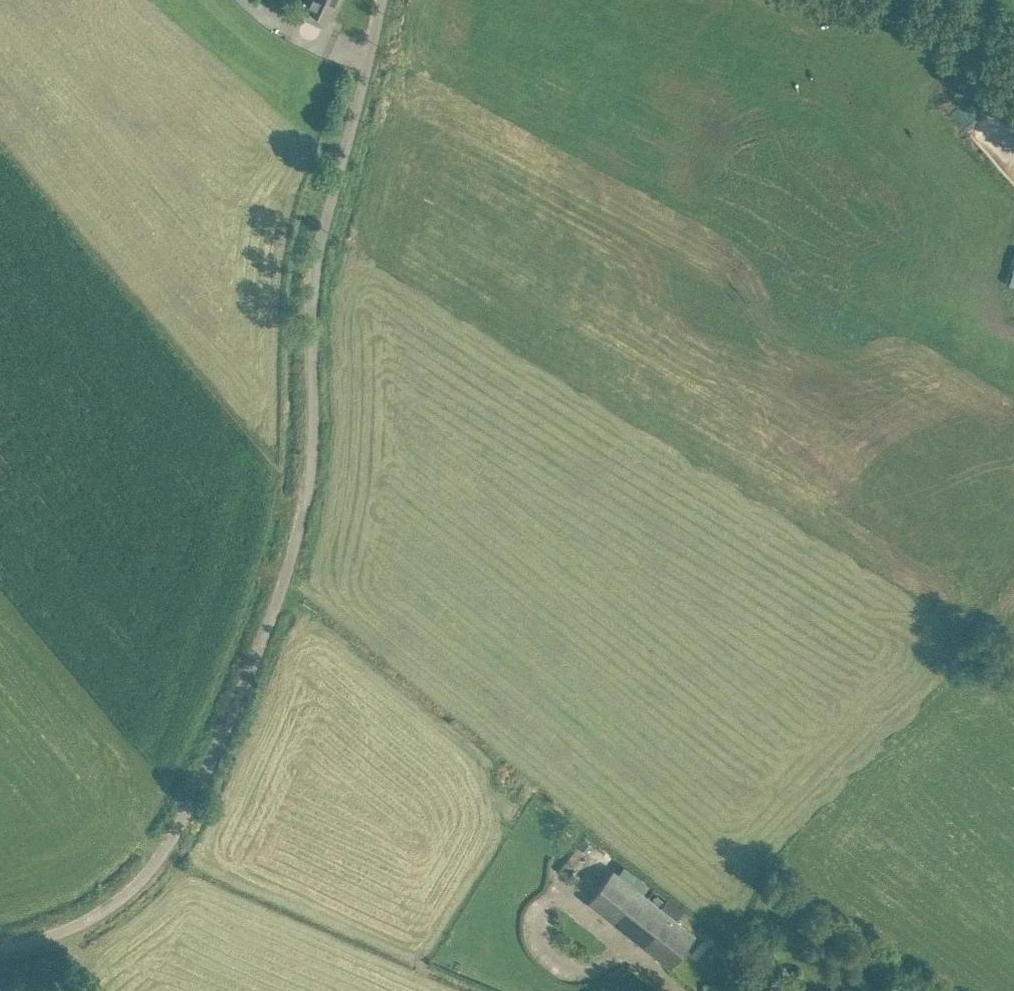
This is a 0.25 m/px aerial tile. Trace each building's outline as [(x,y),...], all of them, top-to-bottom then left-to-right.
[(305,4),(330,16),(338,0),(306,0),(305,4)] [(614,869),(589,901),(669,965),(694,933),(614,869)]
